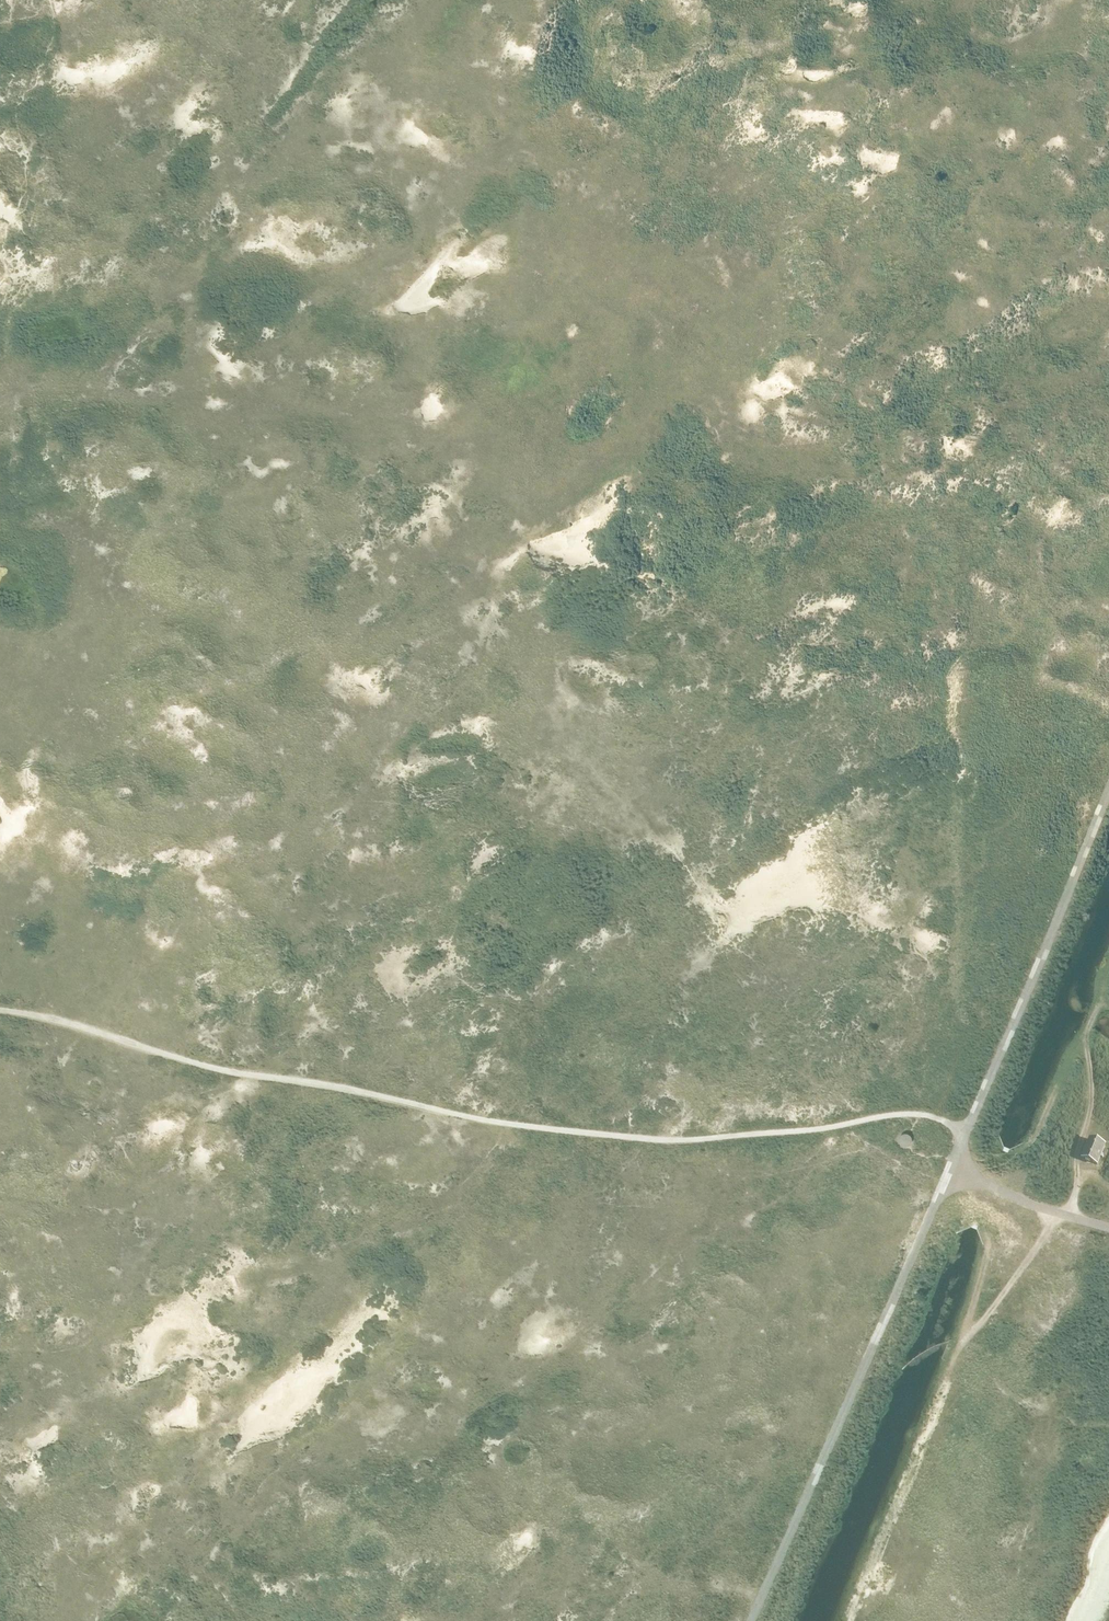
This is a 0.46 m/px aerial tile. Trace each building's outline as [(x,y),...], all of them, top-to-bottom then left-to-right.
[(914,1140),(914,1139),(914,1138),(914,1137),(914,1136),(913,1136),(913,1135),(912,1135),(912,1134),(911,1133),(910,1133),(910,1132),(909,1132),(908,1132),(908,1131),(907,1131),(906,1131),(905,1131),(904,1131),(903,1131),(903,1132),(902,1132),(901,1132),(900,1133),(899,1133),(899,1134),(898,1134),(898,1135),(898,1136),(897,1136),(897,1137),(897,1138),(897,1139),(896,1139),(896,1140),(896,1141),(897,1142),(897,1143),(897,1144),(898,1145),(898,1146),(899,1146),(899,1147),(900,1147),(901,1148),(902,1148),(903,1149),(904,1149),(905,1149),(906,1149),(907,1149),(908,1149),(908,1148),(909,1148),(910,1148),(910,1147),(911,1147),(912,1147),(912,1146),(913,1145),(913,1144),(914,1144),(914,1143),(914,1142),(914,1141),(914,1140)] [(1090,1138),(1082,1158),(1097,1164),(1105,1145),(1090,1138)]
